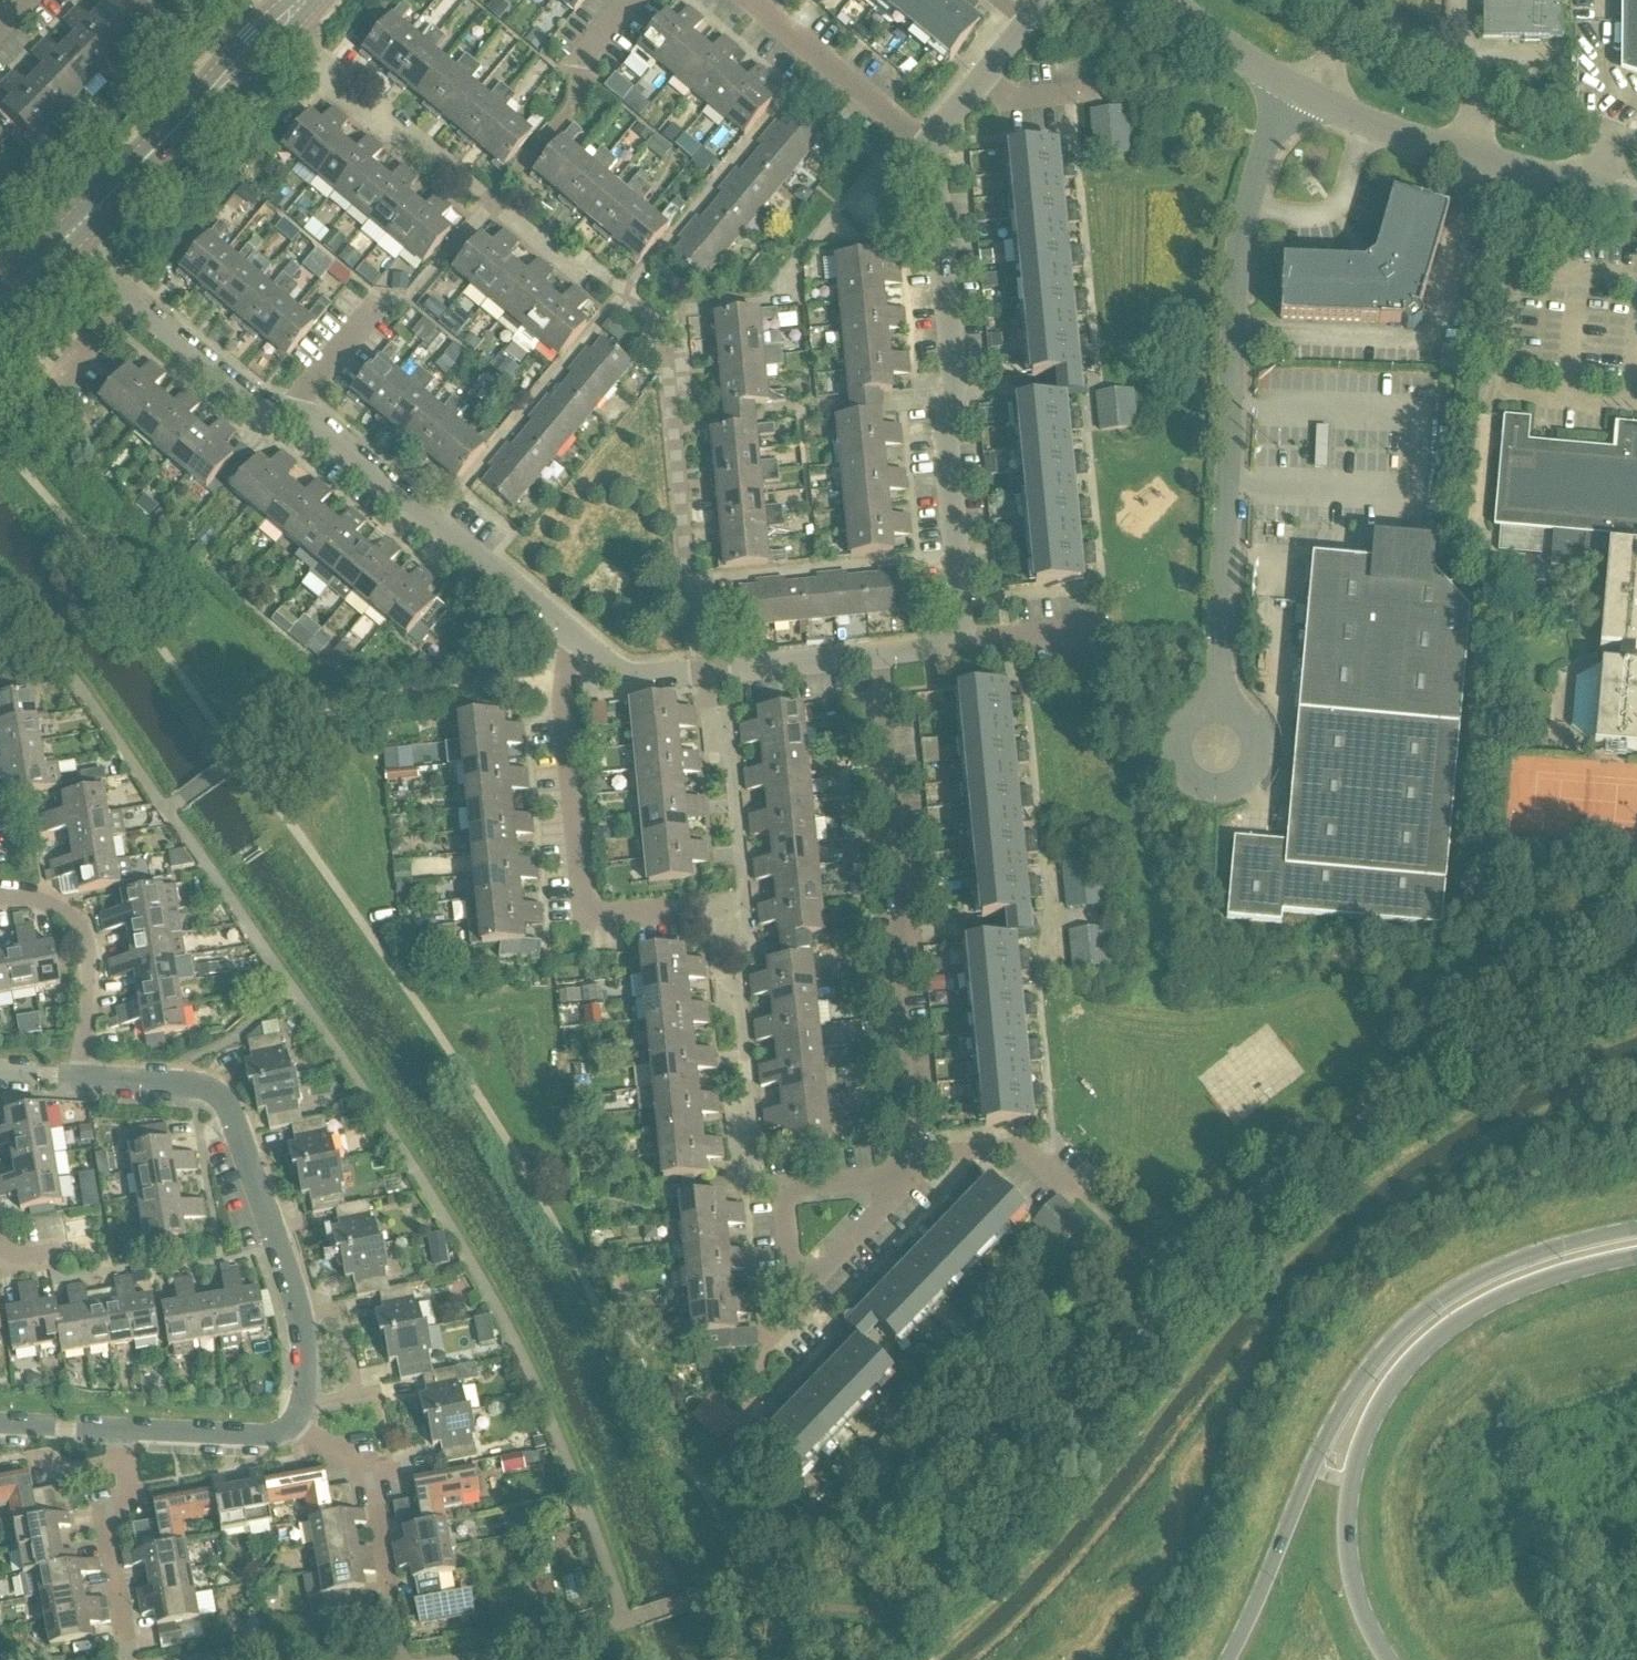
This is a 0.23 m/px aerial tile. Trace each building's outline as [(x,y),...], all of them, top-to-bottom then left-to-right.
[(100,13),(131,43),(147,27),(119,0),(105,0),(109,4),(100,13)] [(147,27),(162,11),(151,0),(119,0),(147,27)] [(162,11),(173,0),(151,0),(162,11)] [(498,0),(497,0),(489,10),(500,19),(508,9),(498,0)] [(574,13),(585,0),(558,0),(574,13)] [(950,61),(977,28),(967,21),(979,5),(972,0),(957,0),(951,7),(942,0),(875,0),(950,61)] [(1482,39),(1562,40),(1562,0),(1483,0),(1482,39)] [(1625,69),(1636,73),(1636,0),(1625,0),(1625,69)] [(78,8),(71,16),(115,59),(131,43),(100,13),(92,22),(78,8)] [(676,24),(665,14),(638,47),(631,57),(649,72),(657,62),(696,15),(689,9),(676,24)] [(561,40),(573,21),(560,12),(548,31),(561,40)] [(696,15),(657,62),(674,77),(701,44),(692,36),(704,22),(696,15)] [(78,37),(69,46),(99,75),(115,59),(71,16),(64,23),(78,37)] [(391,18),(364,51),(360,55),(368,62),(372,58),(382,66),(409,34),(391,18)] [(856,35),(865,43),(873,33),(864,25),(856,35)] [(409,34),(382,66),(391,73),(387,78),(395,84),(438,33),(431,26),(418,41),(409,34)] [(536,30),(527,41),(537,49),(546,38),(536,30)] [(438,33),(395,84),(403,91),(407,87),(417,95),(444,62),(435,55),(447,40),(438,33)] [(701,44),(674,77),(692,91),(731,44),(724,37),(711,52),(701,44)] [(46,41),(39,48),(83,91),(99,75),(69,46),(61,55),(46,41)] [(731,44),(692,91),(709,106),(736,73),(727,65),(739,50),(731,44)] [(46,69),(38,78),(68,107),(83,91),(39,48),(32,55),(46,69)] [(444,62),(417,95),(426,102),(422,107),(430,114),(474,62),(466,55),(453,70),(444,62)] [(474,62),(430,114),(438,120),(442,116),(451,124),(478,91),(469,83),(483,69),(474,62)] [(736,73),(709,106),(726,120),(766,73),(758,66),(746,81),(736,73)] [(14,73),(7,80),(52,124),(68,107),(38,78),(29,87),(14,73)] [(766,73),(726,120),(745,136),(772,103),(761,94),(774,79),(766,73)] [(616,75),(607,86),(623,101),(633,90),(616,75)] [(52,124),(7,80),(0,88),(15,101),(5,111),(35,141),(52,124)] [(478,91),(451,124),(461,132),(457,136),(465,142),(509,90),(500,83),(488,99),(478,91)] [(509,90),(465,142),(473,149),(477,144),(486,152),(513,120),(504,112),(517,97),(509,90)] [(283,148),(301,163),(341,115),(333,109),(320,124),(309,115),(283,148)] [(1094,156),(1130,152),(1126,109),(1089,112),(1094,156)] [(777,121),(768,132),(802,161),(822,137),(792,112),(782,125),(777,121)] [(341,115),(301,163),(318,177),(345,145),(336,137),(349,122),(341,115)] [(513,120),(486,152),(496,160),(492,165),(501,172),(532,135),(513,120)] [(655,136),(643,125),(635,134),(647,145),(655,136)] [(762,147),(752,160),(782,185),(802,161),(768,132),(758,144),(762,147)] [(675,146),(680,151),(692,160),(701,148),(684,134),(675,146)] [(345,145),(318,177),(336,192),(375,144),(367,138),(354,153),(345,145)] [(561,140),(534,173),(530,177),(540,185),(544,180),(553,188),(579,156),(561,140)] [(375,144),(336,192),(353,206),(380,174),(370,166),(383,151),(375,144)] [(1010,149),(1014,195),(1032,377),(1057,375),(1059,398),(1017,402),(1035,585),(1078,581),(1076,567),(1096,565),(1094,545),(1074,547),(1072,522),(1091,520),(1089,500),(1070,502),(1067,477),(1087,475),(1086,464),(1085,455),(1065,457),(1063,432),(1082,430),(1079,396),(1082,396),(1084,395),(1085,394),(1086,392),(1087,391),(1087,389),(1086,387),(1085,386),(1084,385),(1081,384),(1077,385),(1075,360),(1093,358),(1091,337),(1073,339),(1070,315),(1088,313),(1086,292),(1068,294),(1065,269),(1084,268),(1081,247),(1063,249),(1060,225),(1079,223),(1077,202),(1058,204),(1056,179),(1075,177),(1073,157),(1053,159),(1052,145),(1010,149)] [(579,156),(553,188),(562,196),(558,201),(566,207),(609,155),(602,148),(589,163),(579,156)] [(609,155),(566,207),(574,214),(578,209),(587,217),(614,185),(604,177),(618,162),(609,155)] [(737,169),(728,180),(763,208),(782,185),(752,160),(742,172),(737,169)] [(57,161),(49,168),(59,178),(66,170),(57,161)] [(380,174),(353,206),(370,221),(410,173),(402,167),(389,182),(380,174)] [(410,173),(370,221),(388,235),(415,203),(405,195),(418,180),(410,173)] [(614,185),(587,217),(597,225),(593,229),(601,236),(644,184),(637,177),(623,192),(614,185)] [(723,195),(712,207),(743,232),(763,208),(728,180),(718,191),(723,195)] [(257,190),(269,200),(275,192),(263,182),(257,190)] [(236,194),(243,200),(251,191),(244,184),(236,194)] [(644,184),(601,236),(609,243),(613,238),(622,246),(649,213),(640,206),(652,190),(644,184)] [(797,196),(805,203),(813,193),(809,190),(802,190),(797,196)] [(3,200),(4,202),(9,207),(16,200),(13,195),(11,193),(3,200)] [(276,193),(269,202),(277,208),(284,200),(276,193)] [(415,203),(388,235),(405,250),(445,202),(437,195),(424,211),(415,203)] [(1403,317),(1411,312),(1418,314),(1448,211),(1392,195),(1374,257),(1363,265),(1282,262),(1280,319),(1403,325),(1403,317)] [(445,202),(405,250),(424,265),(450,233),(440,224),(452,208),(445,202)] [(698,216),(688,228),(723,256),(743,232),(712,207),(702,220),(698,216)] [(659,222),(649,213),(622,246),(632,254),(628,258),(637,266),(667,229),(671,225),(662,218),(659,222)] [(310,223),(300,214),(294,222),(304,230),(310,223)] [(293,226),(285,235),(294,242),(301,234),(293,226)] [(723,256),(688,228),(679,239),(683,243),(672,256),(702,281),(723,256)] [(323,243),(335,253),(346,239),(334,229),(323,243)] [(454,270),(472,285),(512,238),(504,231),(491,246),(480,237),(454,270)] [(263,243),(256,237),(249,245),(257,252),(263,243)] [(208,238),(181,270),(177,275),(187,282),(190,278),(199,285),(226,253),(208,238)] [(512,238),(472,285),(489,299),(516,267),(507,259),(519,244),(512,238)] [(226,253),(199,285),(209,293),(205,298),(213,304),(257,252),(249,245),(235,261),(226,253)] [(339,259),(353,271),(363,259),(349,247),(339,259)] [(988,251),(979,252),(980,267),(990,266),(988,251)] [(257,252),(213,304),(221,311),(225,306),(234,314),(261,282),(251,274),(264,258),(257,252)] [(836,257),(838,280),(899,274),(899,265),(879,267),(878,253),(836,257)] [(516,267),(489,299),(507,314),(546,266),(538,260),(526,275),(516,267)] [(357,275),(372,287),(381,277),(364,263),(356,274),(357,275)] [(291,281),(300,270),(292,264),(284,274),(291,281)] [(546,266),(507,314),(524,328),(551,296),(541,288),(554,273),(546,266)] [(261,282),(234,314),(244,322),(240,327),(248,333),(291,281),(284,274),(283,274),(270,290),(261,282)] [(899,274),(838,280),(841,303),(883,299),(881,287),(901,285),(899,274)] [(981,276),(982,289),(994,288),(992,275),(981,276)] [(395,276),(393,290),(406,292),(408,278),(395,276)] [(291,281),(248,333),(256,340),(259,335),(269,343),(296,311),(286,303),(299,287),(291,281)] [(551,296),(524,328),(542,343),(581,296),(573,289),(560,304),(551,296)] [(581,296),(542,343),(560,358),(587,326),(576,317),(589,302),(581,296)] [(327,311),(332,305),(324,298),(319,304),(327,311)] [(423,308),(439,322),(447,312),(432,298),(423,308)] [(883,299),(841,303),(843,326),(904,320),(903,310),(884,311),(883,299)] [(445,328),(457,338),(473,319),(461,309),(445,328)] [(757,310),(715,314),(709,315),(710,327),(716,326),(718,338),(759,334),(757,310)] [(296,311),(269,343),(279,351),(275,356),(283,363),(314,326),(296,311)] [(610,320),(603,328),(619,340),(625,333),(610,320)] [(904,320),(843,326),(845,348),(887,344),(886,332),(905,330),(904,320)] [(422,346),(433,355),(446,340),(435,331),(422,346)] [(481,342),(471,334),(465,342),(475,350),(481,342)] [(713,351),(714,361),(782,355),(781,345),(761,348),(759,334),(718,338),(719,351),(713,351)] [(1003,348),(1001,334),(988,336),(990,349),(1003,348)] [(588,349),(578,361),(612,389),(631,366),(633,364),(602,339),(592,353),(588,349)] [(1468,373),(1469,343),(1451,342),(1441,351),(1440,372),(1468,373)] [(444,355),(455,364),(464,353),(453,344),(444,355)] [(887,344),(845,348),(847,371),(909,365),(908,355),(888,357),(887,344)] [(782,355),(714,361),(715,371),(721,371),(722,383),(764,379),(763,368),(783,366),(782,355)] [(378,360),(351,392),(348,396),(357,404),(361,400),(370,408),(397,375),(378,360)] [(508,360),(498,372),(508,380),(518,368),(508,360)] [(571,375),(561,387),(592,413),(612,389),(578,361),(568,373),(571,375)] [(101,402),(119,417),(159,370),(151,363),(138,378),(128,369),(101,402)] [(909,365),(847,371),(850,394),(877,392),(892,391),(890,377),(910,375),(909,365)] [(397,375),(370,408),(379,415),(376,420),(383,427),(427,374),(419,367),(406,383),(397,375)] [(159,370),(119,417),(137,432),(164,399),(154,392),(167,377),(159,370)] [(427,374),(383,427),(391,433),(395,428),(404,436),(431,404),(422,396),(435,381),(427,374)] [(718,407),(751,404),(766,403),(764,379),(722,383),(723,396),(717,396),(718,407)] [(548,397),(538,408),(573,437),(592,413),(561,387),(551,400),(548,397)] [(164,399),(137,432),(154,446),(194,399),(186,392),(173,407),(164,399)] [(877,392),(850,394),(851,408),(852,416),(879,414),(878,406),(877,392)] [(1101,431),(1137,427),(1133,392),(1097,396),(1101,431)] [(431,404),(404,436),(414,444),(410,449),(418,455),(462,403),(454,396),(440,411),(431,404)] [(194,399),(154,446),(171,461),(199,428),(189,420),(202,406),(194,399)] [(462,403),(418,455),(426,462),(430,457),(440,466),(467,434),(457,425),(470,410),(462,403)] [(752,416),(751,404),(718,407),(719,419),(720,429),(753,427),(752,416)] [(533,423),(522,436),(553,461),(573,437),(538,408),(529,420),(533,423)] [(879,414),(852,416),(837,418),(839,442),(901,436),(900,426),(880,428),(879,414)] [(1501,526),(1499,551),(1542,555),(1545,530),(1553,531),(1550,567),(1575,569),(1596,551),(1608,553),(1599,651),(1619,653),(1618,666),(1601,665),(1601,666),(1576,679),(1571,728),(1595,747),(1636,751),(1636,668),(1633,667),(1634,654),(1636,655),(1636,430),(1618,428),(1616,451),(1527,443),(1529,421),(1504,418),(1495,526),(1501,526)] [(199,428),(171,461),(188,475),(228,427),(221,421),(208,436),(199,428)] [(228,427),(188,475),(207,490),(219,476),(227,482),(238,468),(231,462),(234,458),(223,449),(236,434),(228,427)] [(756,450),(753,427),(720,429),(706,431),(707,443),(713,442),(714,454),(756,450)] [(467,434),(440,466),(449,473),(445,477),(454,485),(485,448),(467,434)] [(508,445),(499,456),(533,485),(553,461),(522,436),(512,448),(508,445)] [(901,436),(839,442),(841,464),(883,460),(882,448),(902,446),(901,436)] [(710,467),(711,477),(778,470),(777,462),(757,463),(756,450),(714,454),(716,466),(710,467)] [(231,491),(250,507),(289,459),(282,453),(269,468),(258,459),(231,491)] [(533,485),(499,456),(489,467),(493,470),(482,484),(513,509),(533,485)] [(289,459),(250,507),(267,521),(294,489),(285,481),(298,466),(289,459)] [(883,460),(841,464),(844,487),(905,481),(904,471),(885,473),(883,460)] [(778,470),(711,477),(712,487),(718,487),(719,499),(760,495),(759,484),(780,482),(778,470)] [(294,489),(267,521),(284,536),(324,488),(316,481),(304,497),(294,489)] [(905,481),(844,487),(846,509),(888,505),(887,493),(906,491),(905,481)] [(324,488),(284,536),(302,550),(329,517),(320,510),(332,495),(324,488)] [(714,512),(715,522),(783,516),(782,506),(762,508),(760,495),(719,499),(720,512),(714,512)] [(888,505),(846,509),(848,532),(910,526),(909,516),(889,518),(888,505)] [(174,522),(160,510),(150,521),(165,533),(174,522)] [(329,517),(302,550),(302,551),(296,559),(312,573),(359,517),(351,510),(339,525),(329,517)] [(783,516),(715,522),(716,533),(722,532),(723,544),(765,540),(764,529),(784,527),(783,516)] [(359,517),(312,573),(313,573),(312,575),(329,589),(364,547),(354,539),(367,524),(359,517)] [(910,526),(848,532),(850,556),(893,551),(891,538),(911,537),(910,526)] [(195,538),(206,548),(215,538),(204,528),(195,538)] [(1282,924),(1283,913),(1441,927),(1469,616),(1432,575),(1435,542),(1418,541),(1389,538),(1374,537),(1372,563),(1312,557),(1286,844),(1234,840),(1227,919),(1282,924)] [(364,547),(329,589),(346,603),(354,594),(394,546),(386,539),(373,555),(364,547)] [(765,540),(723,544),(725,557),(718,558),(719,569),(767,564),(765,540)] [(188,556),(199,565),(208,554),(198,545),(188,556)] [(394,546),(354,594),(371,608),(398,575),(389,568),(401,552),(394,546)] [(879,574),(862,575),(866,615),(898,611),(894,567),(878,569),(879,574)] [(398,575),(371,608),(389,622),(428,575),(420,568),(407,583),(398,575)] [(846,572),(831,573),(835,618),(866,615),(862,575),(846,577),(846,572)] [(817,580),(801,582),(804,621),(835,618),(831,573),(816,575),(817,580)] [(428,575),(389,622),(407,638),(409,636),(421,646),(450,611),(437,601),(434,605),(424,597),(436,581),(428,575)] [(784,578),(769,579),(774,624),(804,621),(801,582),(785,583),(784,578)] [(774,624),(769,579),(755,581),(755,586),(738,588),(742,627),(774,624)] [(255,589),(264,596),(269,590),(260,583),(255,589)] [(282,610),(272,621),(280,628),(290,617),(282,610)] [(314,641),(297,626),(289,636),(307,650),(314,641)] [(317,659),(328,646),(318,637),(314,641),(307,650),(317,659)] [(332,656),(324,665),(336,675),(344,665),(332,656)] [(1024,718),(1022,698),(1003,700),(1001,686),(959,690),(982,918),(1007,915),(1008,927),(1009,939),(967,943),(986,1126),(1028,1122),(1026,1107),(1046,1106),(1044,1086),(1024,1088),(1022,1063),(1041,1061),(1039,1041),(1020,1043),(1017,1018),(1037,1016),(1035,996),(1015,998),(1013,973),(1032,971),(1030,951),(1029,938),(1032,937),(1034,937),(1036,935),(1037,934),(1037,932),(1037,931),(1036,929),(1035,927),(1034,927),(1032,926),(1027,926),(1027,925),(1025,900),(1042,898),(1040,878),(1020,880),(1018,855),(1038,853),(1036,833),(1016,835),(1013,810),(1033,808),(1031,788),(1011,790),(1009,765),(1029,763),(1027,743),(1007,745),(1005,720),(1024,718)] [(36,718),(32,693),(0,699),(0,724),(36,718)] [(631,701),(633,725),(695,719),(694,708),(674,710),(673,696),(631,701)] [(740,726),(741,736),(803,730),(800,706),(759,710),(760,724),(740,726)] [(459,717),(462,742),(523,736),(522,725),(503,727),(501,713),(459,717)] [(0,724),(0,748),(40,742),(36,718),(0,724)] [(695,719),(633,725),(635,747),(677,743),(676,731),(696,729),(695,719)] [(803,730),(741,736),(742,746),(762,744),(763,756),(805,752),(803,730)] [(523,736),(462,742),(464,764),(506,759),(505,747),(524,746),(523,736)] [(0,748),(0,752),(3,772),(44,765),(40,742),(0,748)] [(677,743),(635,747),(637,770),(699,764),(698,753),(679,755),(677,743)] [(850,749),(842,750),(843,760),(851,759),(850,749)] [(399,770),(398,750),(385,750),(386,771),(399,770)] [(744,770),(745,781),(807,775),(805,752),(763,756),(764,768),(744,770)] [(506,759),(464,764),(466,787),(528,780),(527,769),(507,771),(506,759)] [(44,765),(3,772),(8,797),(48,790),(48,789),(63,786),(59,763),(44,765)] [(699,764),(637,770),(640,792),(682,788),(681,776),(700,774),(699,764)] [(92,771),(94,782),(105,780),(104,769),(92,771)] [(385,772),(386,781),(419,778),(418,769),(385,772)] [(807,775),(745,781),(746,791),(767,789),(768,801),(809,797),(807,775)] [(528,780),(466,787),(468,809),(510,805),(509,793),(529,791),(528,780)] [(682,788),(640,792),(642,815),(703,809),(702,799),(683,801),(682,788)] [(63,796),(67,821),(107,814),(103,789),(63,796)] [(749,816),(750,826),(812,820),(809,797),(768,801),(769,814),(749,816)] [(510,805),(468,809),(471,832),(532,825),(531,815),(512,817),(510,805)] [(703,809),(642,815),(644,837),(686,833),(685,821),(704,819),(703,809)] [(107,814),(67,821),(71,845),(111,838),(126,835),(122,812),(107,814)] [(41,816),(43,825),(57,822),(56,813),(41,816)] [(812,820),(750,826),(751,837),(771,835),(772,846),(814,842),(812,820)] [(57,822),(43,825),(44,834),(59,832),(57,822)] [(532,825),(471,832),(473,854),(515,849),(514,837),(533,836),(532,825)] [(856,827),(843,828),(844,839),(857,838),(856,827)] [(598,842),(609,841),(608,830),(597,831),(598,842)] [(686,833),(644,837),(646,860),(708,854),(707,843),(688,845),(686,833)] [(111,838),(71,845),(75,868),(115,861),(111,838)] [(754,861),(755,871),(816,865),(814,842),(772,846),(774,859),(754,861)] [(515,849),(473,854),(475,877),(537,871),(536,860),(516,862),(515,849)] [(848,860),(859,860),(859,849),(848,850),(848,860)] [(613,862),(612,852),(602,853),(603,863),(613,862)] [(708,854),(646,860),(648,883),(691,879),(690,865),(709,864),(708,854)] [(115,861),(75,868),(79,893),(134,883),(130,859),(115,861)] [(1068,906),(1103,904),(1099,860),(1063,864),(1068,906)] [(49,863),(51,872),(66,870),(64,861),(49,863)] [(816,865),(755,871),(756,881),(776,879),(777,891),(818,887),(816,865)] [(394,868),(396,887),(413,885),(412,866),(394,868)] [(66,870),(51,872),(52,881),(67,879),(66,870)] [(537,871),(475,877),(477,899),(520,895),(518,883),(538,881),(537,871)] [(850,885),(851,899),(862,898),(861,884),(850,885)] [(121,895),(125,920),(165,913),(181,910),(177,885),(121,895)] [(758,906),(759,916),(821,910),(818,887),(777,891),(778,904),(758,906)] [(468,901),(470,923),(541,915),(540,905),(521,907),(520,895),(477,899),(477,900),(468,901)] [(823,934),(821,910),(759,916),(760,926),(780,924),(781,938),(808,935),(823,934)] [(99,914),(101,924),(116,921),(114,912),(99,914)] [(165,913),(125,920),(129,943),(184,934),(180,913),(166,916),(165,913)] [(423,928),(434,927),(433,915),(422,917),(423,928)] [(541,915),(470,923),(472,946),(502,943),(501,959),(541,962),(543,943),(524,941),(523,927),(542,925),(541,915)] [(116,921),(101,924),(103,933),(117,930),(116,921)] [(33,924),(24,925),(26,940),(35,939),(33,924)] [(26,940),(24,925),(15,927),(17,942),(26,940)] [(1074,969),(1110,966),(1106,930),(1070,934),(1074,969)] [(184,934),(129,943),(133,967),(173,960),(173,958),(187,955),(184,934)] [(809,946),(808,935),(781,938),(782,948),(784,960),(810,957),(809,946)] [(52,945),(28,949),(35,990),(59,986),(52,945)] [(641,951),(643,976),(705,970),(703,959),(684,961),(683,947),(641,951)] [(28,949),(4,953),(11,994),(35,990),(28,949)] [(0,954),(0,996),(11,994),(4,953),(0,954)] [(810,957),(784,960),(768,961),(770,975),(750,977),(751,987),(813,981),(810,957)] [(107,962),(109,971),(123,968),(122,959),(107,962)] [(173,960),(133,967),(137,990),(177,984),(173,960)] [(219,965),(198,968),(200,979),(221,976),(219,965)] [(600,980),(599,966),(584,968),(585,982),(600,980)] [(123,968),(109,971),(110,980),(125,977),(123,968)] [(705,970),(643,976),(646,999),(688,995),(686,982),(706,980),(705,970)] [(928,992),(940,991),(939,978),(927,979),(928,992)] [(813,981),(751,987),(752,997),(772,995),(773,1007),(815,1003),(813,981)] [(177,984),(137,990),(141,1014),(181,1007),(177,984)] [(583,989),(560,992),(561,1006),(584,1004),(583,989)] [(688,995),(646,999),(648,1021),(709,1015),(708,1004),(689,1006),(688,995)] [(755,1022),(756,1032),(817,1026),(815,1003),(773,1007),(775,1020),(755,1022)] [(115,1009),(117,1018),(131,1015),(130,1006),(115,1009)] [(181,1007),(141,1014),(145,1038),(185,1032),(181,1007)] [(586,1026),(602,1025),(601,1007),(584,1009),(586,1026)] [(131,1015),(117,1018),(118,1027),(133,1024),(131,1015)] [(709,1015),(648,1021),(650,1044),(692,1039),(691,1027),(710,1025),(709,1015)] [(110,1028),(118,1027),(117,1018),(108,1019),(109,1021),(110,1028)] [(817,1026),(756,1032),(757,1043),(777,1041),(778,1052),(819,1048),(817,1026)] [(252,1088),(252,1087),(291,1080),(291,1079),(286,1054),(284,1055),(280,1035),(247,1042),(251,1061),(243,1063),(248,1089),(252,1088)] [(692,1039),(650,1044),(652,1066),(714,1060),(713,1049),(693,1051),(692,1039)] [(759,1067),(760,1077),(822,1071),(819,1048),(778,1052),(779,1065),(759,1067)] [(714,1060),(652,1066),(654,1088),(697,1084),(696,1072),(715,1070),(714,1060)] [(822,1071),(760,1077),(761,1088),(781,1086),(782,1097),(824,1093),(822,1071)] [(252,1087),(252,1088),(257,1113),(265,1111),(269,1131),(291,1126),(302,1124),(301,1123),(298,1105),(300,1104),(295,1078),(291,1079),(291,1080),(252,1087)] [(697,1084),(654,1088),(657,1111),(718,1105),(717,1094),(698,1096),(697,1084)] [(764,1112),(765,1122),(826,1116),(824,1093),(782,1097),(784,1110),(764,1112)] [(358,1112),(356,1103),(355,1100),(354,1100),(341,1103),(344,1115),(358,1112)] [(718,1105),(657,1111),(659,1134),(701,1129),(700,1116),(719,1114),(718,1105)] [(4,1114),(9,1138),(49,1132),(45,1107),(4,1114)] [(872,1127),(871,1121),(871,1117),(870,1113),(858,1114),(859,1129),(872,1127)] [(826,1116),(765,1122),(766,1132),(786,1130),(787,1144),(829,1140),(826,1116)] [(302,1124),(291,1126),(295,1145),(287,1146),(292,1172),(296,1172),(296,1171),(339,1162),(335,1162),(330,1138),(327,1138),(323,1119),(301,1123),(302,1124)] [(94,1140),(91,1125),(79,1127),(82,1142),(93,1140),(94,1140)] [(701,1129),(659,1134),(661,1156),(723,1150),(722,1139),(702,1141),(701,1129)] [(49,1132),(9,1138),(12,1162),(53,1155),(49,1132)] [(128,1148),(132,1173),(173,1166),(169,1142),(128,1148)] [(723,1150),(661,1156),(663,1179),(682,1177),(683,1188),(695,1186),(694,1176),(705,1175),(704,1162),(724,1160),(723,1150)] [(590,1162),(588,1151),(574,1152),(575,1163),(590,1162)] [(181,1155),(182,1165),(197,1162),(195,1153),(181,1155)] [(53,1155),(12,1162),(16,1186),(57,1179),(53,1155)] [(197,1162),(182,1165),(184,1174),(198,1171),(197,1162)] [(296,1171),(296,1172),(301,1196),(309,1194),(313,1214),(335,1210),(334,1209),(345,1207),(341,1188),(344,1188),(339,1162),(296,1171)] [(173,1166),(132,1173),(136,1197),(177,1190),(173,1166)] [(95,1180),(94,1173),(79,1175),(81,1192),(97,1190),(95,1180)] [(57,1179),(16,1186),(20,1210),(30,1209),(52,1205),(61,1204),(57,1179)] [(892,1374),(865,1348),(881,1331),(896,1345),(1023,1213),(993,1184),(984,1193),(969,1180),(955,1195),(969,1209),(952,1226),(938,1212),(924,1227),(938,1241),(921,1259),(907,1245),(892,1260),(907,1274),(890,1292),(875,1278),(862,1292),(871,1301),(853,1320),(852,1319),(850,1318),(848,1317),(846,1318),(845,1318),(843,1320),(843,1321),(842,1323),(842,1325),(844,1329),(861,1345),(852,1355),(837,1341),(823,1355),(838,1369),(821,1387),(806,1374),(792,1388),(806,1402),(789,1420),(775,1407),(762,1421),(776,1434),(766,1445),(796,1473),(892,1374)] [(667,1199),(680,1198),(683,1221),(744,1215),(743,1206),(724,1208),(722,1194),(696,1196),(695,1186),(683,1188),(665,1189),(667,1199)] [(0,1188),(0,1198),(9,1196),(7,1187),(0,1188)] [(177,1190),(136,1197),(140,1220),(181,1213),(177,1190)] [(1060,1248),(1085,1223),(1059,1198),(1035,1224),(1060,1248)] [(189,1203),(190,1212),(205,1209),(203,1200),(189,1203)] [(345,1207),(334,1209),(335,1210),(338,1228),(330,1229),(336,1256),(340,1255),(340,1254),(378,1247),(378,1246),(374,1221),(371,1222),(367,1202),(345,1207)] [(53,1211),(52,1205),(30,1209),(31,1215),(53,1211)] [(205,1209),(190,1212),(192,1221),(206,1218),(205,1209)] [(181,1213),(140,1220),(145,1245),(185,1238),(181,1213)] [(745,1226),(744,1215),(683,1221),(683,1222),(672,1223),(674,1245),(685,1244),(727,1240),(726,1228),(745,1226)] [(444,1234),(439,1235),(428,1237),(431,1252),(447,1249),(447,1247),(444,1234)] [(727,1240),(685,1244),(687,1267),(748,1261),(747,1251),(728,1253),(727,1240)] [(340,1254),(340,1255),(345,1280),(353,1278),(357,1297),(379,1293),(379,1292),(389,1291),(389,1290),(385,1272),(388,1271),(382,1245),(378,1246),(378,1247),(340,1254)] [(1065,1252),(1057,1260),(1061,1264),(1065,1268),(1073,1259),(1065,1252)] [(611,1262),(610,1255),(597,1256),(598,1264),(611,1262)] [(748,1261),(687,1267),(689,1290),(731,1285),(730,1273),(749,1271),(748,1261)] [(239,1269),(229,1271),(232,1285),(241,1284),(239,1269)] [(232,1285),(229,1271),(220,1272),(223,1287),(232,1285)] [(131,1276),(122,1278),(125,1293),(134,1291),(131,1276)] [(191,1277),(182,1279),(185,1293),(194,1292),(191,1277)] [(125,1293),(122,1278),(113,1279),(116,1294),(125,1293)] [(185,1293),(182,1279),(173,1280),(176,1295),(185,1293)] [(35,1282),(26,1283),(29,1298),(38,1296),(35,1282)] [(29,1298),(26,1283),(17,1285),(20,1300),(29,1298)] [(84,1284),(75,1286),(78,1300),(87,1299),(84,1284)] [(233,1295),(240,1335),(242,1335),(265,1331),(258,1290),(245,1293),(243,1284),(241,1284),(232,1285),(233,1295)] [(731,1285),(689,1290),(691,1313),(753,1306),(752,1296),(733,1298),(731,1285)] [(78,1300),(75,1286),(66,1287),(69,1302),(78,1300)] [(379,1292),(379,1293),(382,1311),(375,1313),(380,1339),(384,1338),(383,1337),(422,1330),(422,1329),(417,1305),(415,1305),(411,1286),(389,1290),(389,1291),(379,1292)] [(233,1295),(210,1299),(217,1339),(221,1338),(223,1352),(244,1348),(242,1335),(240,1335),(233,1295)] [(625,1296),(614,1297),(612,1297),(613,1308),(613,1310),(614,1309),(626,1308),(625,1296)] [(151,1297),(126,1302),(135,1351),(137,1351),(160,1347),(151,1297)] [(210,1299),(186,1303),(193,1343),(195,1343),(217,1339),(210,1299)] [(126,1302),(103,1306),(110,1346),(112,1346),(114,1361),(138,1357),(137,1351),(135,1351),(126,1302)] [(55,1303),(30,1307),(37,1348),(60,1344),(61,1344),(56,1314),(57,1313),(55,1303)] [(168,1347),(174,1346),(176,1358),(197,1355),(195,1343),(193,1343),(186,1303),(161,1307),(168,1347)] [(999,1318),(987,1305),(979,1312),(991,1325),(999,1318)] [(103,1306),(79,1310),(86,1350),(110,1346),(103,1306)] [(753,1306),(691,1313),(694,1336),(732,1332),(736,1331),(735,1318),(754,1316),(753,1306)] [(37,1348),(30,1307),(6,1312),(13,1352),(37,1348)] [(79,1310),(57,1313),(56,1314),(61,1344),(60,1344),(61,1354),(86,1350),(79,1310)] [(491,1325),(490,1318),(490,1316),(489,1316),(487,1317),(474,1320),(477,1333),(492,1329),(491,1325)] [(422,1330),(383,1337),(384,1338),(389,1363),(396,1361),(400,1381),(422,1377),(422,1376),(433,1374),(432,1374),(429,1355),(431,1355),(426,1328),(422,1329),(422,1330)] [(732,1332),(694,1336),(695,1352),(695,1353),(712,1351),(724,1350),(734,1349),(732,1332)] [(433,1374),(422,1376),(422,1377),(426,1395),(418,1396),(423,1422),(427,1422),(427,1421),(466,1413),(461,1388),(465,1387),(464,1382),(479,1380),(476,1365),(454,1369),(432,1374),(433,1374)] [(32,1391),(39,1390),(43,1385),(42,1379),(37,1374),(30,1375),(27,1380),(28,1387),(32,1391)] [(262,1397),(262,1387),(250,1388),(251,1397),(262,1397)] [(718,1441),(737,1422),(711,1398),(692,1417),(718,1441)] [(427,1421),(427,1422),(432,1446),(440,1445),(444,1464),(476,1458),(472,1438),(475,1438),(470,1412),(466,1413),(427,1421)] [(885,1458),(899,1444),(891,1436),(877,1451),(885,1458)] [(543,1437),(533,1439),(536,1450),(545,1448),(543,1437)] [(505,1475),(526,1471),(524,1456),(502,1460),(505,1475)] [(251,1485),(239,1487),(247,1535),(250,1534),(249,1529),(272,1525),(269,1506),(268,1506),(264,1483),(262,1470),(249,1472),(251,1485)] [(475,1470),(413,1481),(417,1499),(422,1528),(445,1523),(445,1522),(443,1508),(463,1505),(462,1497),(479,1493),(475,1470)] [(325,1472),(264,1483),(268,1506),(269,1506),(305,1500),(309,1521),(333,1517),(328,1489),(325,1472)] [(14,1524),(37,1520),(32,1492),(29,1475),(0,1480),(0,1504),(10,1503),(14,1524)] [(211,1479),(213,1492),(214,1492),(218,1516),(221,1534),(244,1530),(245,1536),(247,1535),(239,1487),(226,1490),(224,1477),(211,1479)] [(351,1485),(340,1487),(345,1515),(357,1513),(351,1485)] [(67,1486),(55,1488),(61,1516),(73,1513),(67,1486)] [(340,1487),(328,1489),(333,1517),(345,1515),(340,1487)] [(55,1488),(43,1491),(49,1518),(61,1516),(55,1488)] [(43,1491),(32,1492),(37,1520),(49,1518),(43,1491)] [(181,1523),(218,1516),(214,1492),(213,1492),(163,1501),(153,1503),(156,1521),(162,1549),(185,1545),(181,1523)] [(422,1528),(417,1499),(412,1499),(405,1501),(411,1530),(422,1528)] [(405,1501),(393,1503),(395,1518),(398,1532),(404,1531),(411,1530),(405,1501)] [(333,1517),(309,1521),(313,1544),(308,1545),(308,1548),(355,1539),(353,1526),(366,1524),(363,1511),(357,1513),(345,1515),(333,1517)] [(12,1548),(12,1551),(58,1542),(56,1530),(70,1528),(68,1515),(73,1514),(73,1513),(61,1516),(49,1518),(14,1525),(18,1547),(12,1548)] [(150,1551),(162,1549),(156,1521),(145,1523),(150,1551)] [(150,1551),(145,1523),(132,1525),(137,1552),(137,1553),(150,1551)] [(449,1545),(445,1523),(422,1528),(411,1530),(404,1531),(406,1543),(393,1545),(395,1557),(455,1547),(455,1544),(449,1545)] [(355,1539),(308,1548),(309,1550),(314,1550),(318,1572),(373,1562),(370,1549),(358,1552),(355,1539)] [(58,1542),(12,1551),(13,1553),(19,1552),(23,1575),(36,1573),(36,1572),(77,1564),(75,1553),(61,1555),(58,1542)] [(137,1552),(131,1554),(123,1555),(126,1568),(146,1564),(148,1577),(195,1568),(195,1566),(189,1567),(185,1545),(162,1549),(150,1551),(137,1553),(137,1552)] [(455,1547),(395,1557),(398,1570),(410,1567),(413,1581),(416,1580),(420,1600),(416,1601),(421,1626),(476,1616),(473,1591),(444,1596),(439,1576),(454,1573),(450,1550),(456,1549),(455,1547)] [(34,1595),(35,1598),(81,1589),(79,1577),(102,1573),(100,1560),(77,1564),(36,1572),(36,1573),(40,1594),(34,1595)] [(317,1595),(317,1597),(310,1598),(313,1618),(358,1609),(355,1591),(364,1589),(362,1576),(375,1574),(373,1562),(318,1572),(322,1594),(317,1595)] [(138,1592),(140,1604),(194,1594),(190,1572),(196,1571),(195,1568),(148,1577),(150,1590),(138,1592)] [(551,1582),(536,1585),(538,1596),(553,1593),(551,1582)] [(263,1588),(266,1603),(279,1601),(276,1586),(263,1588)] [(81,1589),(35,1598),(35,1601),(41,1600),(45,1622),(99,1612),(96,1599),(84,1602),(81,1589)] [(194,1594),(140,1604),(142,1617),(154,1614),(157,1627),(160,1627),(161,1636),(160,1637),(162,1648),(188,1644),(186,1632),(177,1633),(175,1624),(199,1620),(204,1619),(204,1615),(198,1616),(194,1594)] [(43,1645),(44,1648),(50,1647),(91,1639),(88,1626),(111,1622),(109,1611),(99,1613),(99,1612),(45,1622),(49,1644),(43,1645)] [(261,1619),(252,1620),(248,1626),(249,1633),(263,1631),(261,1619)]
